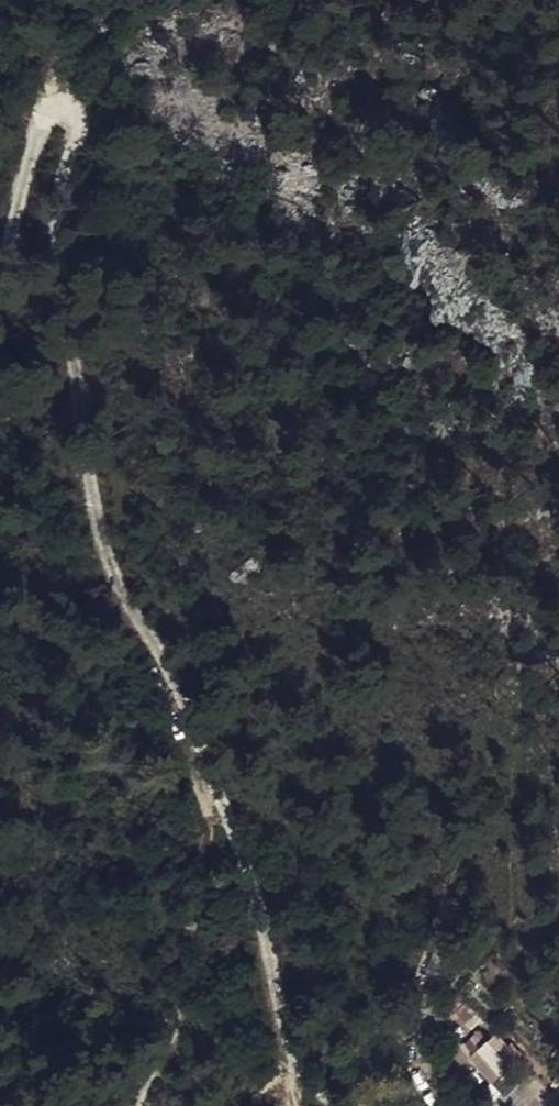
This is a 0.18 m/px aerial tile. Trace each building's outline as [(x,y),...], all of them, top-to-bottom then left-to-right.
[(539,1043),(516,1022),(500,1040),(523,1060),(539,1043)]
